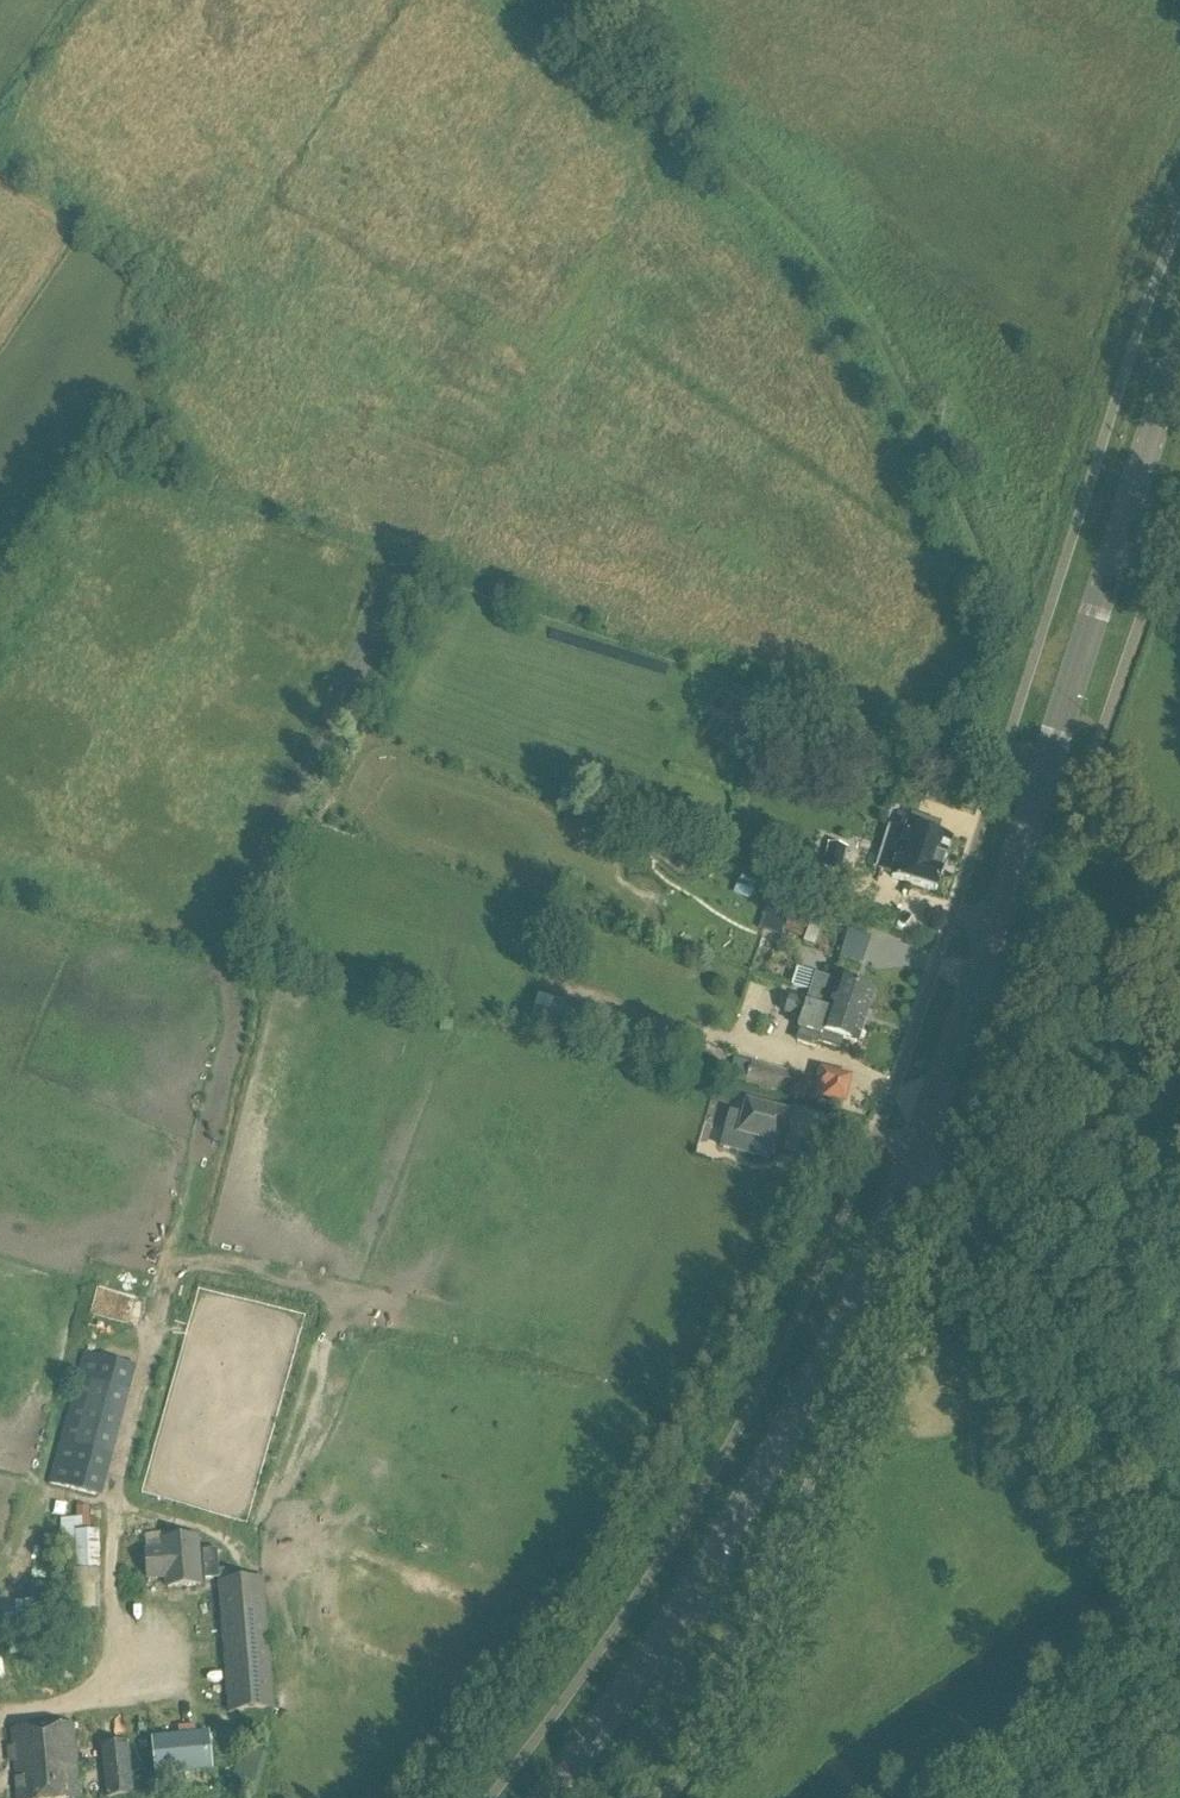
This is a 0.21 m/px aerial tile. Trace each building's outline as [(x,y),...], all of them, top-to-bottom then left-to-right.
[(942,824),(914,815),(911,828),(909,828),(908,832),(893,828),(880,869),(894,874),(894,878),(937,892),(943,874),(944,874),(948,860),(947,860),(953,841),(938,837),(942,824)] [(849,844),(832,841),(826,868),(843,871),(849,844)] [(791,917),(785,929),(785,930),(804,937),(809,923),(791,916),(791,917)] [(807,1003),(867,1023),(876,993),(839,981),(839,982),(816,974),(807,1003)] [(867,1023),(807,1003),(791,998),(785,1014),(801,1019),(798,1028),(801,1030),(798,1041),(816,1047),(818,1041),(840,1049),(844,1038),(859,1043),(867,1023)] [(752,1061),(752,1062),(747,1078),(761,1082),(760,1087),(772,1091),(774,1086),(793,1091),(798,1074),(752,1061)] [(846,1104),(853,1076),(820,1069),(814,1096),(846,1104)] [(731,1112),(722,1147),(770,1159),(774,1142),(780,1143),(788,1112),(748,1102),(744,1116),(731,1112)] [(147,1304),(151,1288),(117,1281),(113,1296),(147,1304)] [(96,1493),(109,1446),(133,1362),(86,1350),(49,1480),(96,1493)] [(100,1528),(91,1529),(90,1503),(77,1504),(78,1515),(62,1516),(64,1568),(101,1567),(100,1528)] [(203,1586),(201,1553),(200,1536),(162,1539),(163,1548),(145,1549),(148,1581),(165,1580),(166,1588),(203,1586)] [(203,1551),(205,1580),(220,1579),(218,1550),(203,1551)] [(276,1710),(265,1579),(219,1582),(229,1713),(276,1710)] [(19,1794),(19,1797),(82,1797),(81,1794),(75,1726),(13,1731),(19,1794)] [(211,1733),(153,1739),(157,1777),(215,1771),(211,1733)] [(131,1761),(130,1743),(103,1746),(108,1797),(120,1797),(135,1797),(131,1761)]
